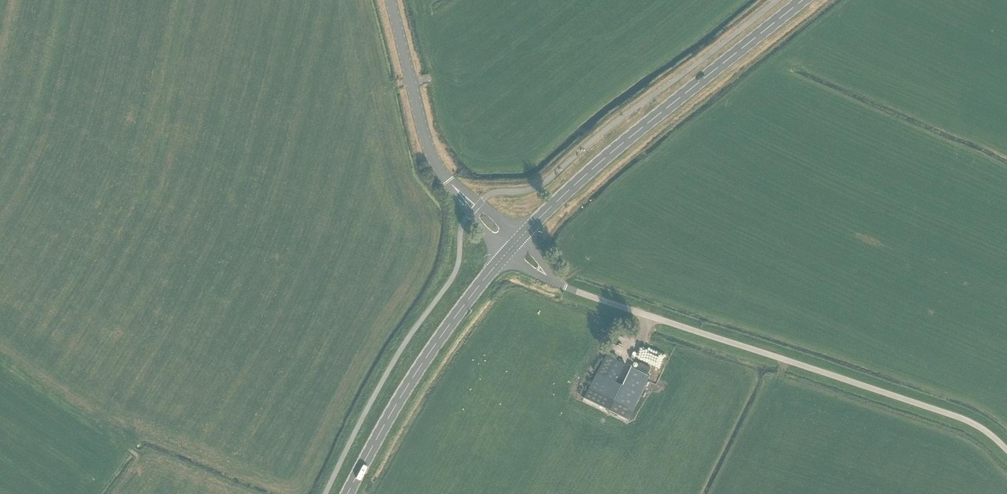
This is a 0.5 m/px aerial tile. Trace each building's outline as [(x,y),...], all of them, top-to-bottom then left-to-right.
[(589,389),(584,398),(628,420),(633,411),(650,376),(632,367),(623,385),(616,382),(626,364),(617,360),(618,357),(609,352),(589,389)]
